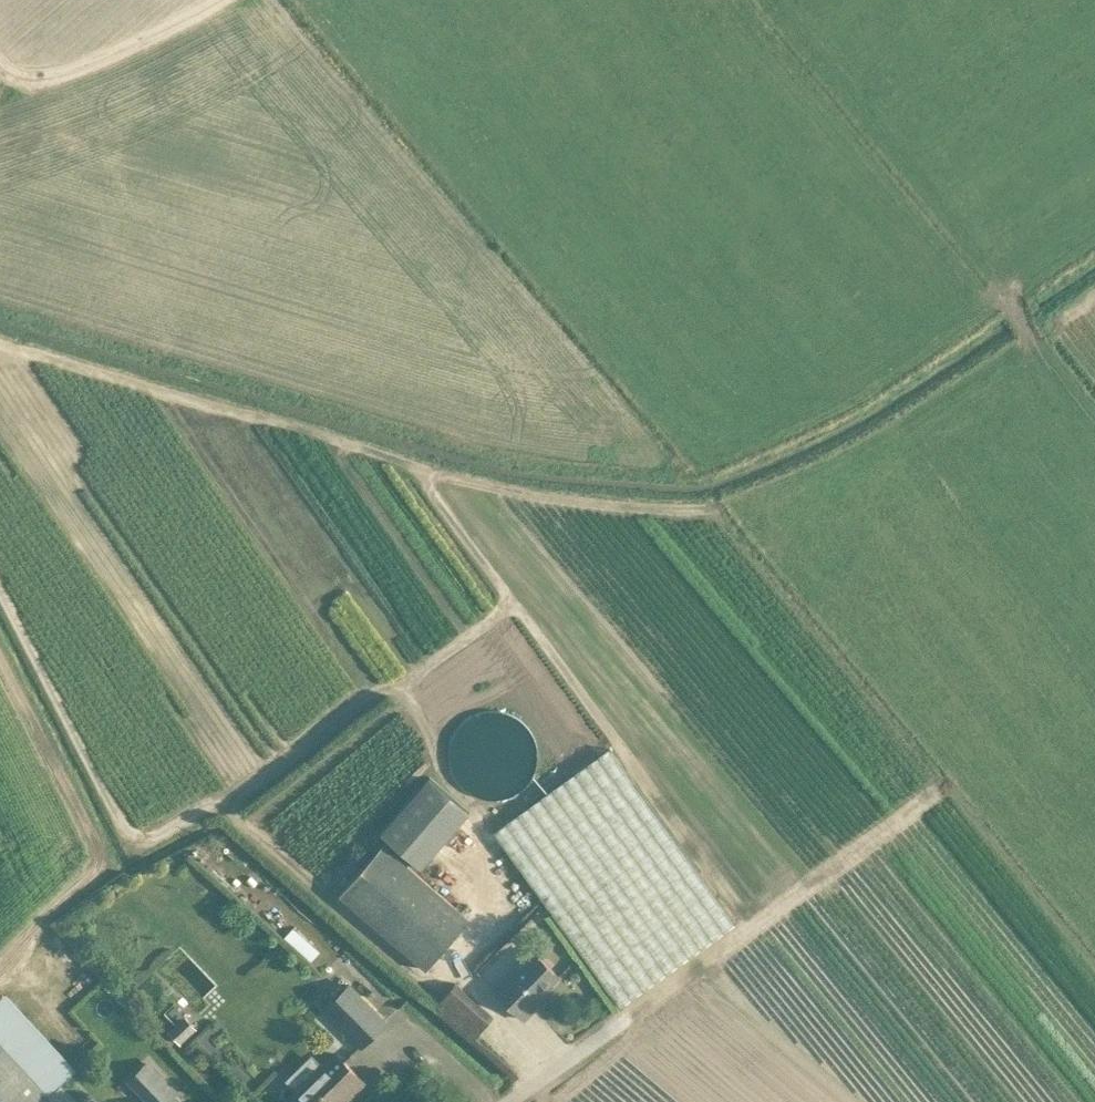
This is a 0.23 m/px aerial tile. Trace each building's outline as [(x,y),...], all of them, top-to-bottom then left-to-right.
[(538,761),(539,753),(538,745),(536,738),(532,731),(530,727),(528,724),(525,721),(519,716),(516,714),(512,712),(505,709),(501,709),(497,708),(489,708),(486,709),(482,709),(474,712),(468,716),(461,721),(459,724),(457,727),(454,731),(453,734),(450,741),(449,745),(449,749),(449,757),(449,761),(450,765),(453,772),(454,775),(457,779),(459,782),(461,785),(468,790),(471,792),(474,794),(482,797),(486,797),(489,798),(497,798),(501,797),(505,797),(509,795),(512,794),(516,792),(519,790),(525,785),(528,782),(530,779),(532,775),(534,772),(536,768),(538,761)] [(735,923),(609,749),(494,831),(621,1006),(735,923)] [(430,777),(381,832),(421,867),(470,811),(430,777)] [(469,917),(383,844),(340,894),(426,968),(469,917)] [(497,991),(509,1003),(525,1019),(535,1008),(531,1004),(559,976),(543,960),(536,953),(497,991)] [(438,1002),(474,1035),(493,1015),(455,981),(438,1002)] [(389,1022),(350,982),(322,1009),(361,1049),(389,1022)] [(11,1032),(0,1020),(0,1042),(11,1032)] [(177,1022),(169,1029),(180,1041),(188,1034),(177,1022)] [(211,1050),(226,1033),(216,1025),(202,1042),(211,1050)] [(63,1082),(48,1096),(0,1044),(0,1101),(81,1101),(63,1082)] [(286,1101),(344,1101),(365,1082),(349,1066),(337,1053),(320,1069),(310,1059),(290,1079),(300,1089),(286,1101)] [(177,1095),(180,1091),(161,1072),(139,1093),(148,1101),(184,1101),(177,1095)]
